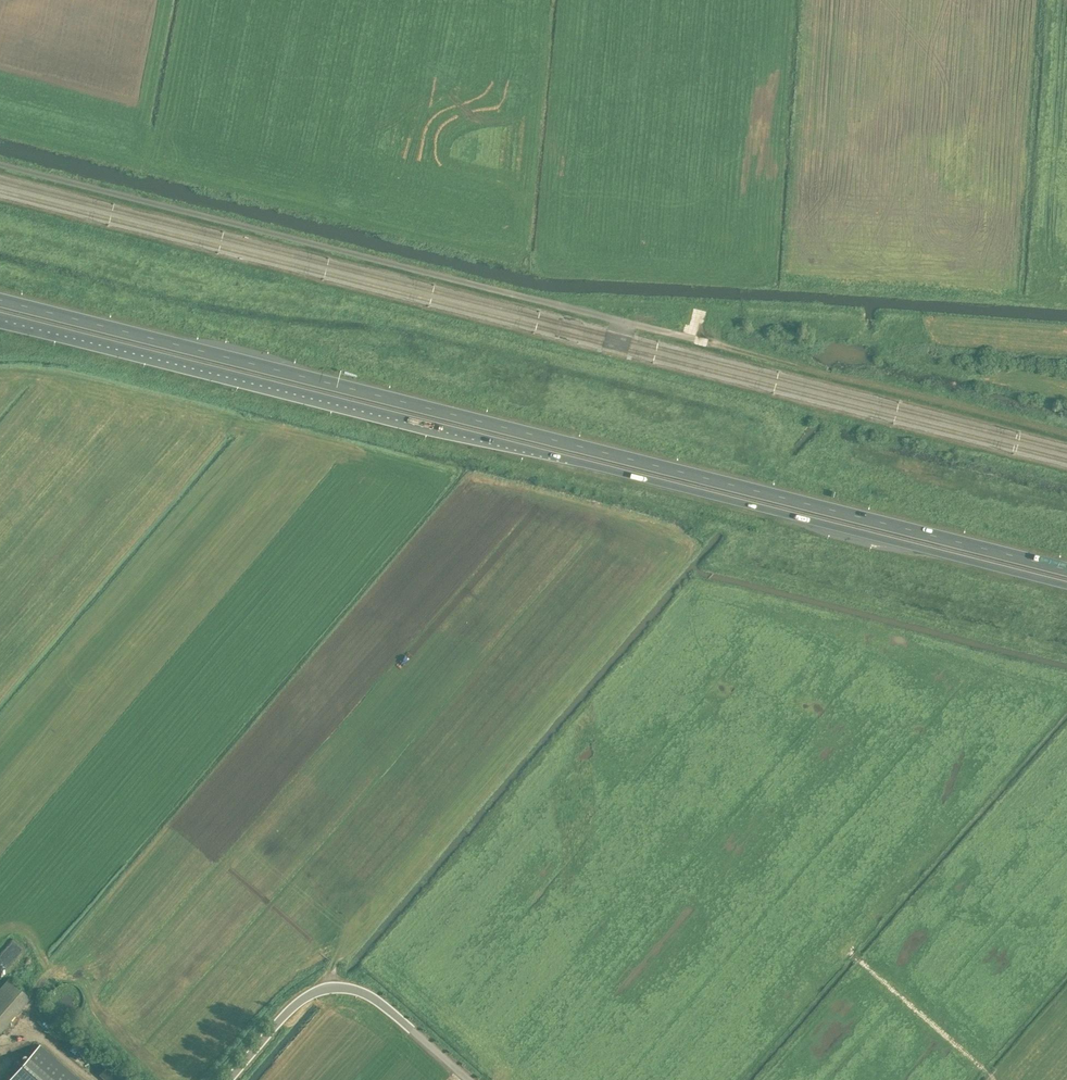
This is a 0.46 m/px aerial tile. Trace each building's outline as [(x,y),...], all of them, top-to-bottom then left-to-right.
[(1,972),(25,946),(20,942),(23,938),(17,933),(0,952),(0,971),(1,972)] [(30,998),(8,980),(0,989),(0,1033),(30,998)] [(14,1074),(9,1079),(81,1079),(40,1044),(14,1074)]
